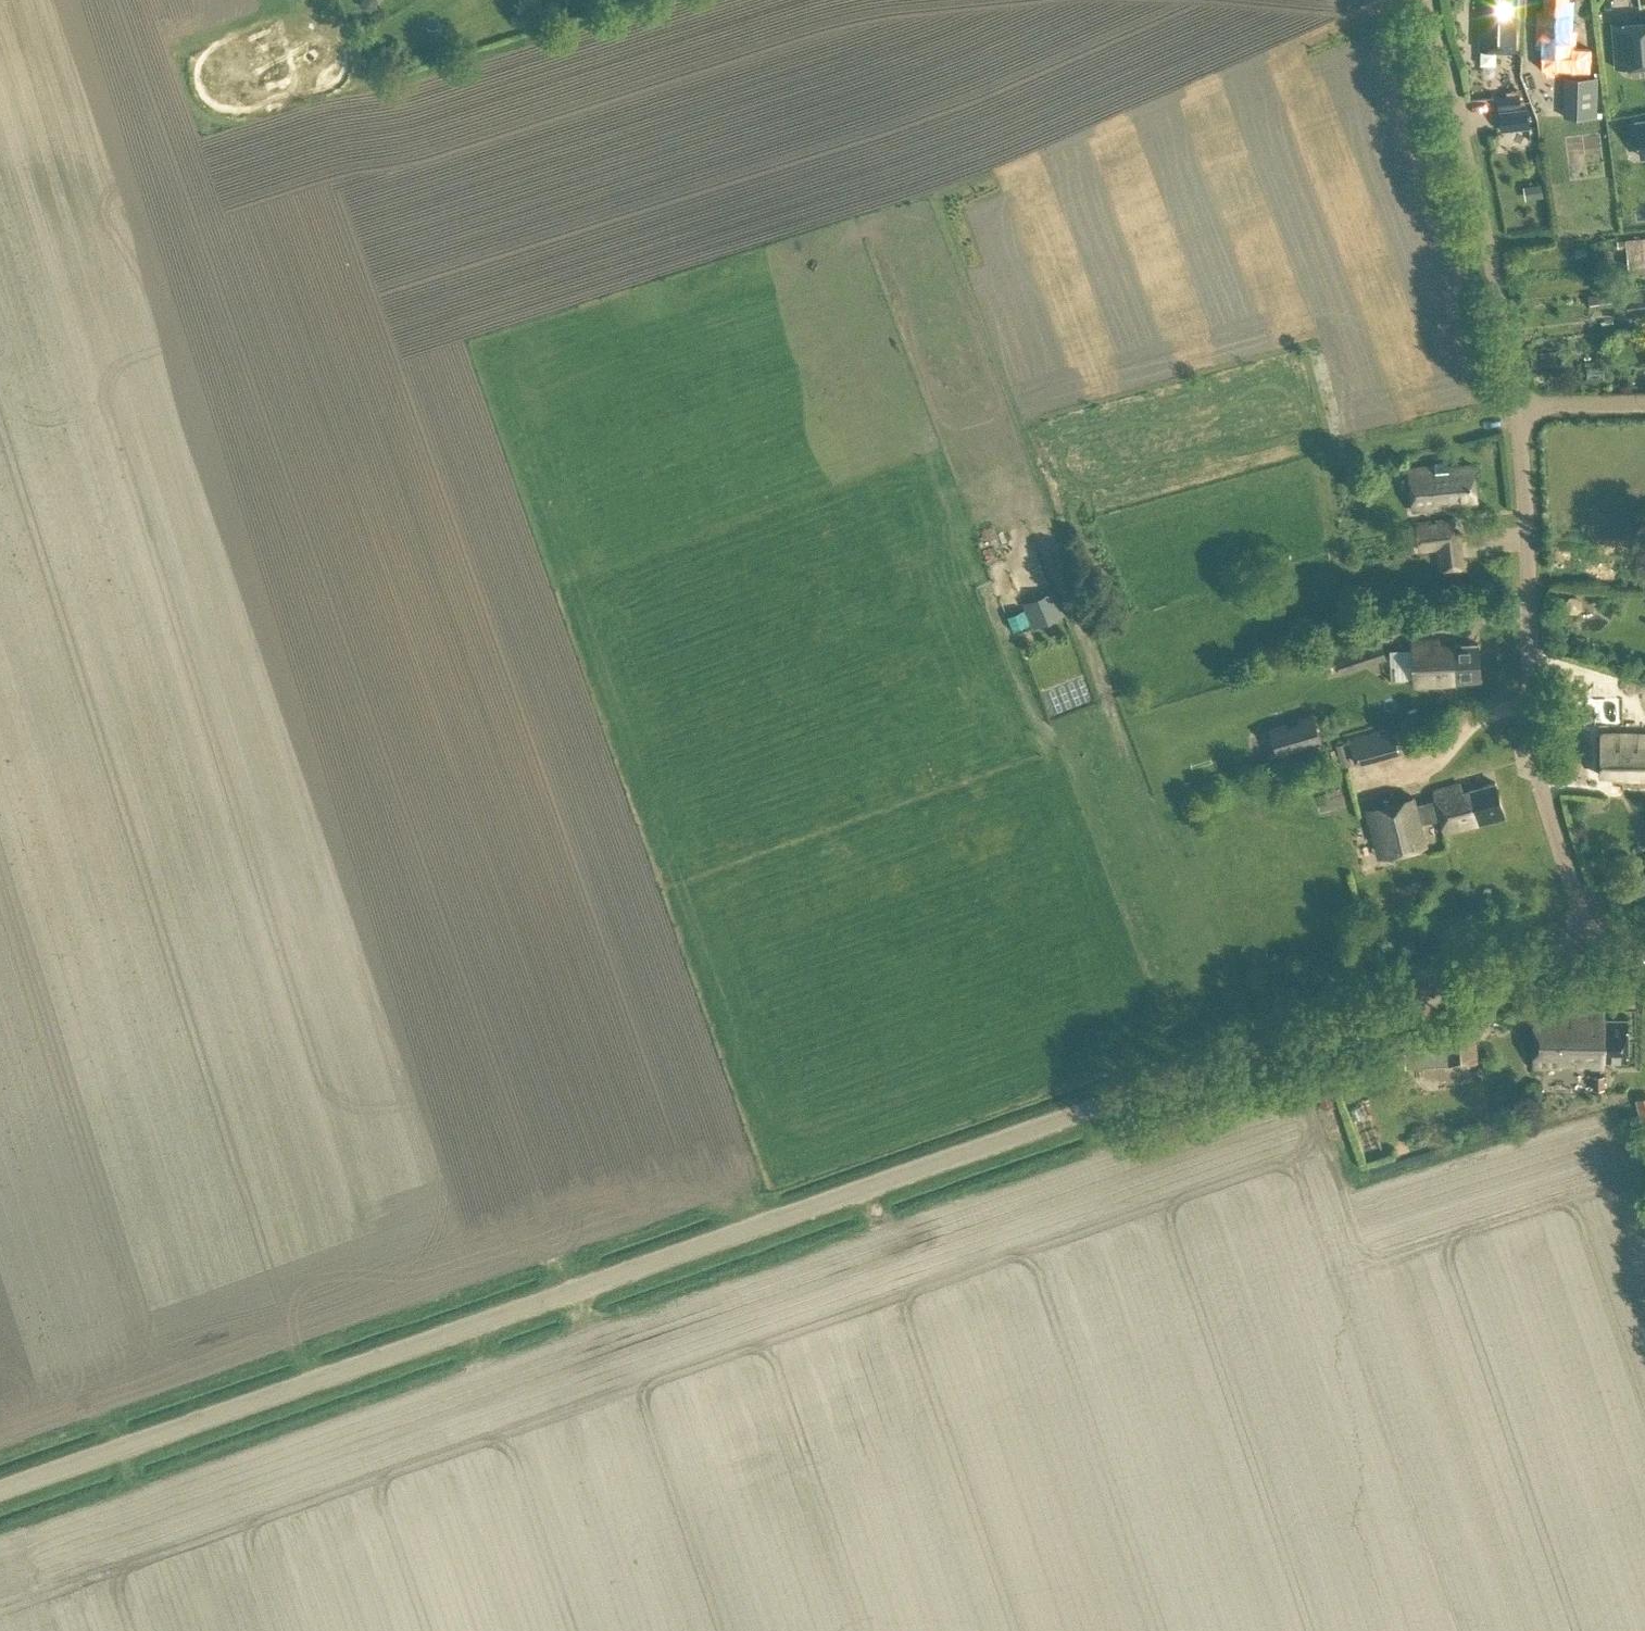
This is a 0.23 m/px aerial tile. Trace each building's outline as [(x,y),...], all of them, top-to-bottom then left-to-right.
[(363,6),(371,9),(378,4),(377,0),(362,0),(363,6)] [(1477,48),(1513,50),(1516,0),(1486,0),(1485,15),(1480,14),(1477,48)] [(1541,68),(1550,68),(1550,73),(1562,74),(1562,68),(1588,70),(1588,48),(1572,47),(1574,0),(1543,0),(1543,11),(1535,11),(1534,47),(1542,48),(1541,68)] [(1611,22),(1615,67),(1644,64),(1644,19),(1611,22)] [(1597,116),(1598,75),(1564,75),(1563,115),(1597,116)] [(1497,95),(1498,108),(1521,106),(1520,92),(1497,95)] [(1527,107),(1498,110),(1501,129),(1529,126),(1527,107)] [(1540,182),(1524,185),(1526,198),(1543,195),(1540,182)] [(1633,233),(1635,266),(1644,265),(1644,232),(1633,233)] [(1628,315),(1644,313),(1644,285),(1625,288),(1628,315)] [(1474,460),(1448,462),(1448,456),(1435,457),(1435,462),(1410,464),(1414,509),(1453,506),(1452,502),(1478,500),(1474,460)] [(1453,518),(1416,522),(1419,552),(1437,550),(1440,573),(1468,570),(1467,558),(1465,558),(1462,533),(1455,533),(1453,518)] [(1024,601),(1035,626),(1065,613),(1054,588),(1024,601)] [(1378,636),(1334,651),(1340,670),(1384,655),(1378,636)] [(1453,677),(1480,677),(1478,641),(1439,643),(1438,636),(1411,638),(1415,682),(1453,682),(1453,677)] [(1589,691),(1589,699),(1597,699),(1597,715),(1621,715),(1621,699),(1621,691),(1597,691),(1589,691)] [(1299,726),(1288,730),(1287,724),(1270,729),(1278,756),(1322,743),(1314,716),(1297,721),(1299,726)] [(1395,725),(1349,737),(1356,765),(1402,752),(1395,725)] [(1600,725),(1599,773),(1612,774),(1612,781),(1625,781),(1626,785),(1644,786),(1644,726),(1600,725)] [(1345,740),(1336,742),(1342,764),(1350,762),(1345,740)] [(1433,787),(1436,799),(1416,804),(1413,794),(1366,806),(1378,855),(1426,843),(1420,820),(1440,816),(1444,831),(1505,816),(1496,780),(1462,788),(1460,781),(1433,787)] [(1420,877),(1403,880),(1405,891),(1422,887),(1420,877)] [(1627,1059),(1627,1016),(1604,1016),(1603,1009),(1532,1008),(1533,1065),(1604,1065),(1604,1058),(1627,1059)] [(1443,1043),(1427,1044),(1428,1062),(1444,1061),(1477,1059),(1474,1018),(1441,1023),(1443,1043)] [(1604,1071),(1592,1071),(1592,1085),(1604,1085),(1604,1071)] [(1636,1095),(1640,1112),(1644,1111),(1644,1093),(1636,1095)]
